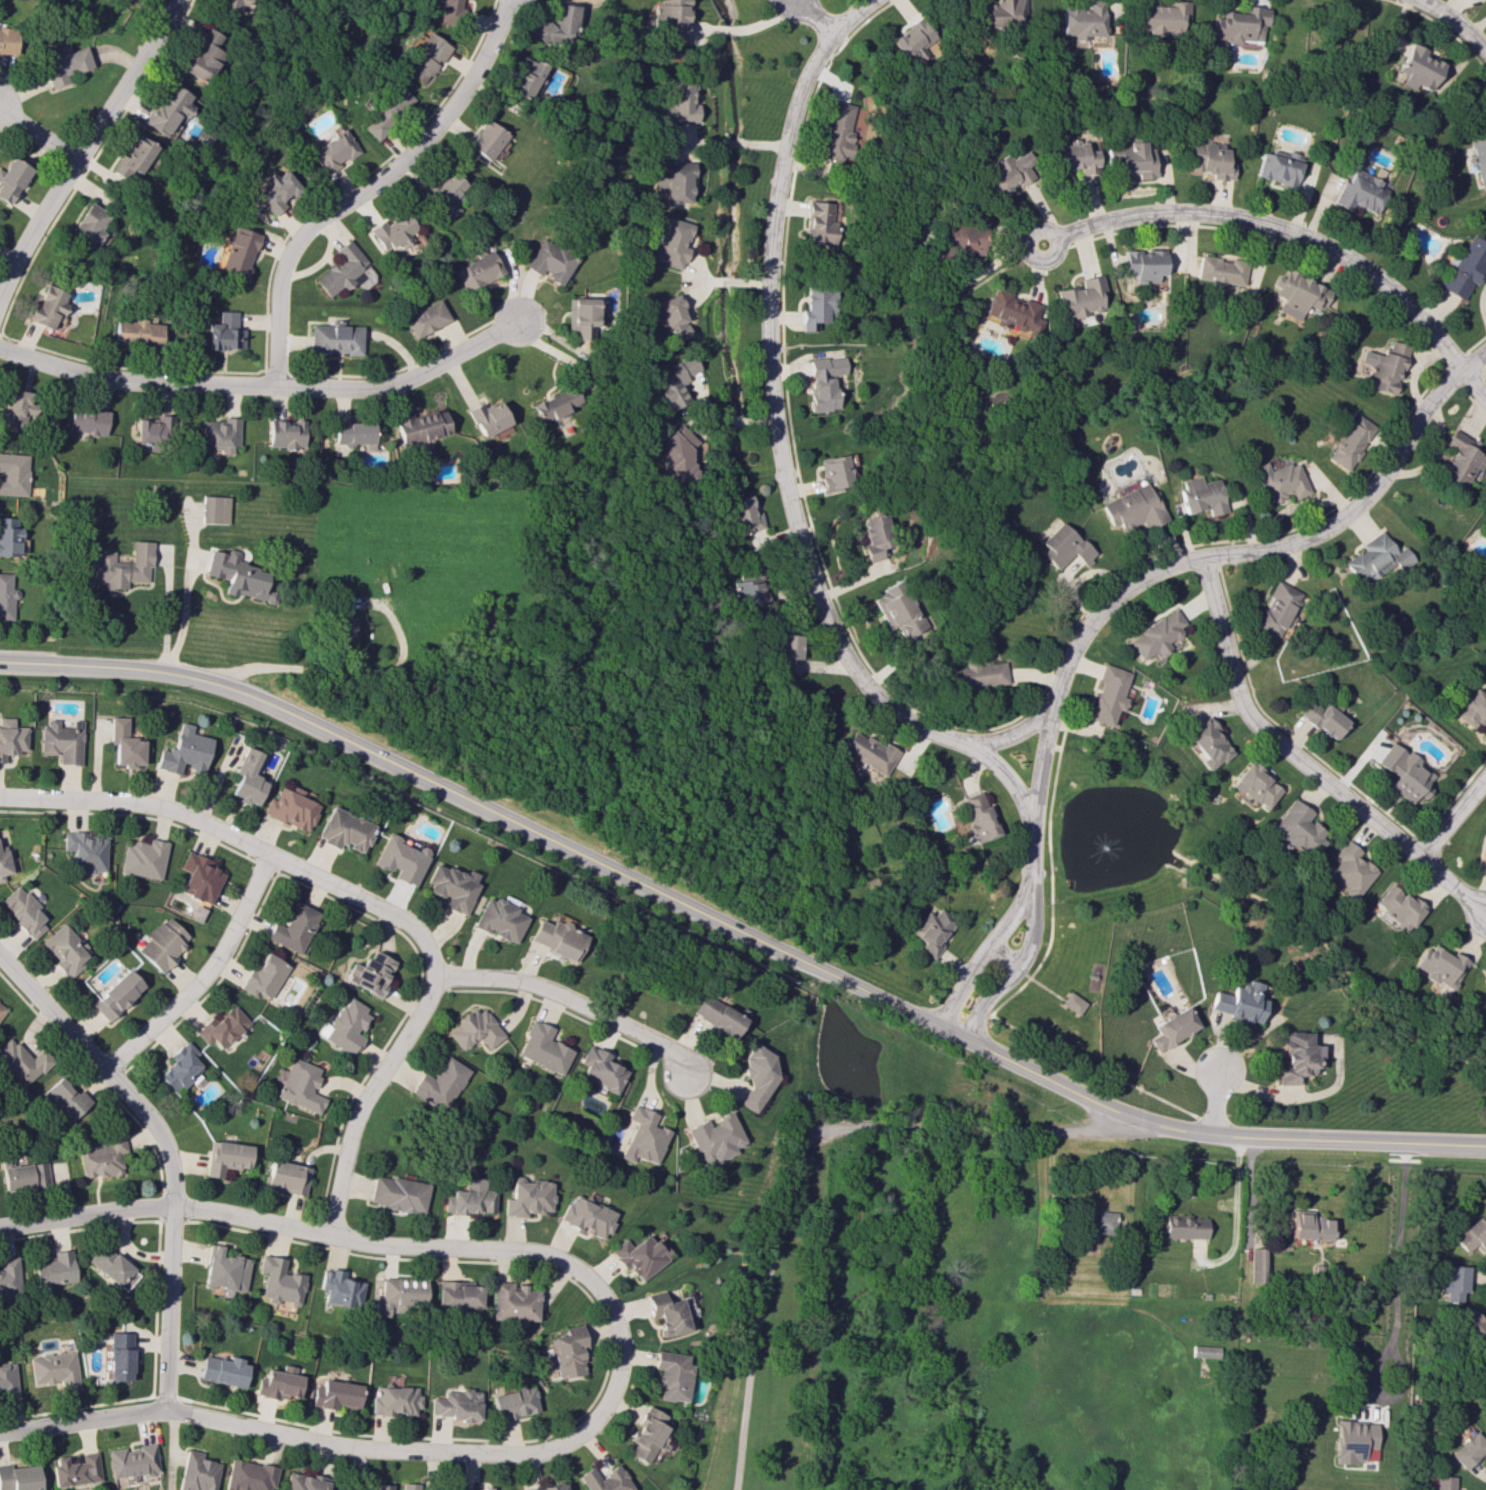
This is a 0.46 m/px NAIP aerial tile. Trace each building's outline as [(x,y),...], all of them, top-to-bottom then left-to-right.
[(237,14),(243,0),(215,0),(213,5),(237,14)] [(435,5),(440,6),(439,17),(457,20),(461,0),(436,0),(435,5)] [(658,3),(654,3),(653,36),(671,37),(671,44),(685,44),(686,0),(658,0),(658,3)] [(1025,22),(1024,0),(997,0),(997,4),(984,4),(985,23),(1025,22)] [(1072,35),(1073,40),(1087,40),(1087,35),(1104,35),(1103,0),(1102,0),(1086,0),(1086,7),(1061,8),(1061,35),(1072,35)] [(1181,33),(1181,19),(1186,20),(1187,1),(1167,0),(1167,4),(1139,3),(1138,32),(1181,33)] [(552,23),(534,21),(532,39),(572,43),(576,5),(553,3),(552,23)] [(1267,7),(1245,6),(1244,14),(1214,13),(1213,38),(1226,39),(1226,41),(1260,43),(1261,26),(1266,26),(1267,7)] [(928,33),(917,18),(888,40),(903,60),(924,44),(921,39),(928,33)] [(221,36),(206,27),(181,70),(204,84),(222,53),(213,48),(221,36)] [(17,28),(0,28),(0,55),(16,55),(17,28)] [(447,43),(425,33),(405,75),(428,85),(447,43)] [(1396,71),(1404,74),(1399,85),(1412,90),(1414,85),(1430,91),(1442,63),(1422,55),(1424,49),(1408,43),(1396,71)] [(92,67),(86,46),(69,51),(67,44),(39,52),(49,88),(67,82),(65,75),(92,67)] [(508,92),(530,100),(542,64),(520,56),(508,92)] [(695,122),(696,102),(692,102),(693,79),(664,78),(663,121),(695,122)] [(188,105),(186,103),(191,95),(168,82),(143,123),(169,138),(188,105)] [(414,100),(397,82),(372,108),(376,112),(362,127),(375,140),(414,100)] [(852,104),(830,100),(818,156),(840,161),(852,104)] [(507,132),(483,118),(467,147),(490,161),(507,132)] [(310,149),(325,175),(341,166),(339,163),(358,152),(345,129),(310,149)] [(1485,181),(1485,131),(1466,136),(1478,183),(1485,181)] [(121,153),(108,172),(128,186),(155,147),(138,134),(123,154),(121,153)] [(1153,150),(1145,150),(1145,141),(1105,143),(1106,167),(1119,166),(1120,174),(1137,174),(1137,178),(1154,177),(1153,150)] [(1235,164),(1227,163),(1228,149),(1214,147),(1214,144),(1191,142),(1189,171),(1212,172),(1212,178),(1234,180),(1235,164)] [(1055,145),(1056,170),(1078,169),(1078,174),(1097,173),(1096,150),(1084,150),(1084,143),(1055,145)] [(995,196),(1035,175),(1022,152),(1008,159),(1005,153),(987,164),(991,171),(984,175),(995,196)] [(1294,188),(1303,156),(1286,152),(1285,158),(1262,152),(1255,177),(1294,188)] [(10,206),(30,167),(11,157),(4,171),(0,169),(0,201),(10,206)] [(654,195),(664,195),(664,201),(689,202),(691,162),(674,162),(674,168),(665,167),(665,172),(655,172),(654,195)] [(1349,210),(1352,203),(1374,214),(1389,184),(1353,166),(1335,203),(1349,210)] [(263,178),(268,184),(255,195),(273,216),(287,205),(283,201),(301,187),(286,168),(277,176),(272,171),(263,178)] [(467,187),(451,171),(438,184),(433,178),(421,191),(449,219),(460,208),(453,201),(467,187)] [(806,244),(836,245),(836,221),(832,221),(833,202),(808,201),(806,244)] [(89,247),(92,241),(97,243),(103,232),(100,230),(109,213),(88,202),(69,235),(89,247)] [(413,240),(408,233),(416,227),(403,210),(385,224),(382,220),(368,230),(385,252),(398,242),(402,248),(413,240)] [(691,224),(663,216),(652,253),(661,256),(659,264),(680,270),(687,247),(684,247),(691,224)] [(977,224),(937,225),(937,254),(977,253),(977,224)] [(260,235),(235,225),(218,271),(244,280),(260,235)] [(1470,234),(1438,286),(1463,301),(1485,264),(1485,263),(1485,262),(1485,260),(1485,244),(1470,234)] [(524,267),(543,277),(560,286),(576,257),(540,237),(524,267)] [(1125,275),(1135,275),(1135,282),(1157,282),(1157,275),(1165,274),(1165,249),(1124,249),(1125,275)] [(464,292),(503,274),(493,251),(453,269),(464,292)] [(1197,280),(1244,285),(1247,259),(1231,258),(1231,259),(1199,256),(1197,280)] [(1299,320),(1305,305),(1314,309),(1316,302),(1324,306),(1331,288),(1284,271),(1275,295),(1283,298),(1278,312),(1299,320)] [(1080,279),(1081,285),(1055,291),(1062,320),(1105,310),(1102,295),(1106,294),(1102,274),(1080,279)] [(27,320),(51,329),(57,314),(60,315),(68,292),(45,284),(38,305),(33,303),(27,320)] [(817,330),(817,322),(832,321),(831,285),(805,285),(805,311),(802,311),(802,331),(817,330)] [(1041,305),(1016,295),(1016,296),(994,287),(983,313),(1030,332),(1041,305)] [(688,335),(676,294),(651,302),(663,343),(688,335)] [(566,298),(566,328),(574,328),(574,340),(590,340),(590,326),(596,326),(596,298),(566,298)] [(449,320),(438,299),(422,307),(420,302),(400,312),(413,338),(449,320)] [(243,349),(243,329),(237,329),(237,311),(218,311),(218,324),(207,323),(207,348),(243,349)] [(114,342),(161,345),(163,324),(151,323),(151,321),(115,318),(114,342)] [(310,353),(361,354),(362,326),(311,324),(310,353)] [(1394,394),(1397,378),(1401,379),(1408,345),(1387,341),(1384,355),(1363,351),(1361,361),(1370,362),(1367,375),(1373,377),(1371,389),(1394,394)] [(688,400),(678,380),(698,371),(690,354),(664,367),(667,375),(653,381),(667,410),(688,400)] [(840,410),(838,388),(834,389),(833,374),(847,374),(846,356),(809,359),(813,412),(840,410)] [(539,424),(580,408),(571,387),(531,402),(539,424)] [(20,430),(26,391),(9,388),(5,408),(0,408),(0,409),(0,426),(20,430)] [(467,408),(479,437),(509,425),(498,400),(481,407),(479,404),(467,408)] [(109,410),(72,406),(69,431),(106,435),(109,410)] [(450,433),(443,409),(412,418),(411,413),(394,418),(401,446),(450,433)] [(1376,427),(1357,414),(1327,458),(1345,471),(1376,427)] [(172,415),(157,415),(157,420),(137,420),(137,442),(171,443),(172,415)] [(239,418),(223,417),(223,422),(202,422),(201,443),(210,443),(209,448),(220,448),(220,453),(232,453),(232,446),(238,446),(239,418)] [(269,447),(304,447),(304,419),(294,419),(294,421),(269,421),(269,447)] [(335,444),(362,444),(362,450),(374,450),(374,422),(335,421),(335,444)] [(1445,443),(1452,446),(1438,474),(1445,477),(1443,481),(1466,492),(1484,456),(1475,452),(1479,442),(1452,429),(1445,443)] [(659,433),(660,470),(664,470),(664,480),(694,479),(694,469),(690,469),(689,437),(683,437),(683,432),(659,433)] [(27,495),(28,454),(0,453),(0,494),(27,495)] [(825,490),(859,484),(853,453),(819,459),(825,490)] [(1252,467),(1267,503),(1292,493),(1294,499),(1310,493),(1297,460),(1269,471),(1266,461),(1252,467)] [(1185,513),(1207,509),(1208,516),(1226,512),(1219,479),(1201,483),(1200,477),(1178,482),(1185,513)] [(1100,503),(1114,536),(1138,525),(1140,530),(1166,519),(1154,491),(1150,493),(1146,483),(1100,503)] [(200,522),(227,523),(228,496),(201,495),(200,522)] [(727,501),(735,534),(764,527),(760,511),(754,512),(750,495),(727,501)] [(867,562),(885,558),(882,547),(890,546),(883,513),(860,518),(867,544),(863,545),(867,562)] [(20,556),(21,527),(16,527),(16,517),(0,517),(0,556),(20,556)] [(1045,559),(1055,570),(1073,553),(1084,565),(1094,556),(1062,521),(1040,542),(1051,553),(1045,559)] [(1394,551),(1382,530),(1360,543),(1363,548),(1342,561),(1355,583),(1394,560),(1400,570),(1414,562),(1404,546),(1394,551)] [(151,541),(131,541),(131,562),(114,561),(114,551),(97,550),(97,561),(88,560),(87,583),(105,584),(105,589),(125,589),(125,581),(150,582),(151,541)] [(205,574),(227,579),(224,592),(272,603),(274,593),(263,591),(268,570),(236,563),(239,551),(226,548),(226,553),(210,550),(205,574)] [(760,566),(745,568),(746,576),(732,577),(736,609),(764,606),(760,566)] [(13,621),(13,597),(18,597),(18,589),(12,589),(12,573),(0,573),(0,621),(13,621)] [(888,630),(896,626),(902,640),(926,628),(903,580),(871,595),(888,630)] [(1252,626),(1281,636),(1297,589),(1273,581),(1264,608),(1259,607),(1252,626)] [(1140,661),(1152,653),(1156,660),(1175,648),(1170,642),(1182,634),(1178,628),(1184,624),(1175,608),(1126,639),(1140,661)] [(338,644),(354,645),(356,617),(340,616),(338,644)] [(772,645),(771,657),(779,658),(779,671),(799,671),(801,635),(779,634),(778,645),(772,645)] [(1130,672),(1102,663),(1096,681),(1099,681),(1087,719),(1110,726),(1116,709),(1118,709),(1130,672)] [(1477,720),(1480,723),(1485,716),(1485,686),(1480,693),(1473,687),(1450,711),(1469,729),(1477,720)] [(1324,703),(1320,709),(1309,700),(1298,714),(1332,741),(1347,721),(1324,703)] [(127,716),(109,717),(110,744),(114,744),(114,764),(122,764),(122,766),(143,766),(143,738),(127,738),(127,716)] [(3,762),(4,754),(18,755),(18,750),(25,750),(26,727),(13,726),(14,718),(0,717),(0,762),(3,762)] [(1231,752),(1205,718),(1182,736),(1209,770),(1231,752)] [(40,754),(59,754),(59,764),(81,764),(81,720),(71,720),(71,727),(58,727),(58,719),(48,719),(48,726),(40,726),(40,754)] [(211,738),(190,733),(192,725),(179,722),(173,750),(159,747),(154,768),(179,774),(181,765),(203,771),(211,738)] [(840,752),(884,774),(897,750),(883,743),(881,746),(851,730),(840,752)] [(1394,777),(1387,786),(1409,803),(1414,797),(1421,802),(1431,789),(1425,784),(1433,773),(1405,752),(1404,753),(1391,742),(1375,762),(1394,777)] [(256,806),(266,781),(252,775),(261,753),(245,747),(238,765),(242,766),(230,796),(247,803),(248,802),(256,806)] [(1264,810),(1281,789),(1248,762),(1228,785),(1240,795),(1243,792),(1264,810)] [(262,813),(307,832),(319,805),(300,797),(303,790),(282,781),(275,799),(269,796),(262,813)] [(970,842),(992,837),(983,792),(961,797),(970,842)] [(1311,811),(1290,799),(1269,834),(1310,858),(1326,832),(1306,820),(1311,811)] [(317,838),(338,847),(340,842),(362,852),(374,825),(331,806),(317,838)] [(105,872),(106,838),(82,837),(82,831),(63,831),(62,850),(72,850),(72,872),(105,872)] [(374,864),(395,872),(393,878),(415,887),(430,849),(387,831),(374,864)] [(160,880),(167,842),(148,838),(147,843),(126,839),(120,872),(160,880)] [(1375,870),(1356,856),(1359,851),(1343,840),(1332,855),(1337,858),(1323,876),(1342,890),(1341,892),(1353,901),(1375,870)] [(4,881),(3,874),(11,873),(6,844),(0,845),(0,881),(4,881)] [(210,905),(224,873),(207,865),(210,860),(187,850),(179,868),(188,872),(180,891),(210,905)] [(465,916),(477,884),(473,883),(477,874),(467,870),(465,874),(435,863),(424,890),(446,898),(443,907),(465,916)] [(1406,931),(1423,909),(1389,883),(1372,905),(1406,931)] [(19,884),(0,899),(0,902),(31,940),(47,927),(34,911),(38,907),(19,884)] [(527,913),(493,900),(493,901),(484,897),(473,927),(487,932),(516,943),(527,913)] [(266,938),(300,954),(319,912),(294,901),(283,926),(273,922),(266,938)] [(937,941),(954,923),(938,908),(930,916),(926,912),(907,930),(921,943),(918,947),(930,959),(942,946),(937,941)] [(191,939),(166,916),(135,949),(159,972),(191,939)] [(528,942),(575,960),(585,934),(578,932),(580,928),(553,918),(551,924),(537,919),(528,942)] [(40,942),(69,977),(89,959),(82,951),(86,948),(64,922),(40,942)] [(1412,966),(1424,973),(1422,977),(1433,983),(1434,981),(1450,990),(1467,960),(1452,952),(1450,956),(1432,946),(1429,951),(1423,948),(1412,966)] [(387,984),(384,983),(395,961),(371,949),(362,967),(353,962),(344,979),(380,997),(387,984)] [(269,999),(288,966),(266,953),(256,970),(251,967),(239,988),(253,996),(256,991),(269,999)] [(144,986),(127,969),(91,1004),(107,1022),(144,986)] [(1208,1011),(1259,1023),(1265,1000),(1257,998),(1261,983),(1244,979),(1242,988),(1232,986),(1230,995),(1212,991),(1208,1011)] [(1076,1016),(1084,1003),(1067,991),(1058,1004),(1076,1016)] [(744,1019),(704,993),(690,1014),(730,1041),(744,1019)] [(353,1057),(365,1036),(360,1033),(372,1012),(345,997),(329,1026),(322,1022),(315,1035),(353,1057)] [(206,1044),(212,1039),(221,1049),(250,1023),(230,1001),(196,1033),(206,1044)] [(446,1033),(463,1051),(478,1037),(489,1049),(505,1034),(478,1004),(446,1033)] [(1148,1039),(1154,1051),(1197,1029),(1185,1007),(1152,1024),(1157,1034),(1148,1039)] [(516,1055),(561,1075),(573,1050),(548,1039),(553,1028),(532,1019),(516,1055)] [(1278,1085),(1300,1084),(1300,1075),(1314,1075),(1313,1031),(1283,1032),(1284,1071),(1278,1071),(1278,1085)] [(9,1036),(0,1045),(0,1064),(23,1088),(51,1061),(40,1049),(30,1058),(9,1036)] [(158,1075),(175,1094),(203,1068),(193,1057),(198,1053),(185,1040),(169,1055),(174,1060),(158,1075)] [(616,1094),(627,1071),(604,1059),(606,1054),(588,1044),(580,1061),(586,1064),(580,1077),(616,1094)] [(753,1113),(776,1077),(771,1073),(775,1066),(768,1061),(772,1055),(754,1044),(736,1074),(750,1083),(737,1103),(753,1113)] [(469,1070),(445,1055),(432,1077),(422,1072),(409,1094),(443,1114),(469,1070)] [(319,1114),(325,1098),(312,1093),(318,1077),(316,1076),(320,1067),(290,1057),(286,1071),(278,1068),(274,1079),(281,1081),(275,1098),(319,1114)] [(92,1101),(79,1087),(75,1091),(60,1076),(41,1094),(68,1123),(92,1101)] [(620,1157),(635,1164),(638,1157),(655,1165),(669,1131),(653,1125),(657,1114),(633,1104),(627,1119),(635,1122),(620,1157)] [(685,1129),(703,1167),(735,1152),(732,1148),(744,1142),(730,1112),(707,1123),(705,1119),(685,1129)] [(77,1146),(84,1179),(126,1170),(119,1137),(77,1146)] [(251,1146),(210,1140),(205,1176),(221,1178),(223,1166),(247,1170),(251,1146)] [(309,1167),(270,1159),(265,1188),(303,1195),(309,1167)] [(4,1192),(51,1184),(47,1160),(0,1168),(4,1192)] [(368,1203),(422,1214),(428,1184),(374,1173),(368,1203)] [(494,1214),(494,1189),(485,1189),(485,1178),(465,1177),(465,1192),(443,1191),(443,1212),(494,1214)] [(511,1181),(511,1198),(504,1198),(504,1216),(526,1216),(526,1212),(551,1212),(552,1181),(511,1181)] [(616,1214),(571,1194),(559,1220),(582,1231),(604,1240),(616,1214)] [(1115,1210),(1083,1211),(1085,1254),(1096,1254),(1096,1233),(1115,1233),(1115,1210)] [(1292,1238),(1330,1239),(1330,1218),(1311,1217),(1311,1212),(1292,1212),(1292,1238)] [(1163,1238),(1206,1239),(1206,1217),(1164,1216),(1163,1238)] [(1485,1246),(1485,1228),(1475,1217),(1452,1239),(1472,1260),(1485,1246)] [(630,1246),(625,1239),(609,1250),(623,1269),(628,1266),(638,1280),(672,1255),(659,1237),(652,1242),(646,1234),(630,1246)] [(124,1291),(139,1274),(104,1242),(88,1259),(124,1291)] [(250,1258),(221,1254),(223,1246),(210,1244),(203,1285),(244,1292),(250,1258)] [(1268,1248),(1250,1248),(1251,1283),(1268,1282),(1268,1248)] [(36,1285),(75,1282),(72,1249),(54,1251),(54,1261),(35,1262),(36,1285)] [(285,1259),(261,1254),(258,1271),(265,1272),(261,1296),(268,1297),(267,1302),(277,1304),(277,1301),(300,1304),(305,1275),(283,1271),(285,1259)] [(0,1258),(0,1294),(14,1294),(13,1283),(20,1283),(18,1257),(0,1258)] [(1440,1301),(1461,1302),(1461,1292),(1467,1292),(1467,1266),(1441,1265),(1440,1301)] [(341,1271),(322,1268),(318,1289),(324,1289),(322,1303),(358,1309),(363,1281),(340,1277),(341,1271)] [(374,1315),(396,1315),(396,1304),(425,1304),(425,1278),(381,1277),(381,1301),(374,1301),(374,1315)] [(537,1321),(537,1291),(525,1291),(525,1286),(512,1286),(512,1281),(493,1281),(493,1320),(537,1321)] [(436,1307),(480,1308),(481,1283),(437,1283),(436,1307)] [(688,1330),(685,1317),(688,1316),(684,1297),(665,1302),(663,1291),(645,1295),(650,1317),(656,1316),(661,1337),(688,1330)] [(1485,1329),(1485,1323),(1469,1308),(1457,1322),(1477,1340),(1485,1329)] [(556,1378),(585,1374),(581,1349),(586,1348),(582,1324),(564,1327),(565,1335),(550,1337),(556,1378)] [(108,1380),(131,1380),(133,1332),(110,1332),(108,1380)] [(1191,1356),(1219,1358),(1219,1346),(1192,1345),(1191,1356)] [(686,1403),(692,1364),(686,1364),(687,1355),(656,1350),(653,1369),(658,1369),(655,1391),(659,1391),(658,1399),(686,1403)] [(79,1388),(74,1351),(28,1357),(32,1385),(61,1381),(62,1390),(79,1388)] [(249,1362),(229,1358),(229,1360),(204,1355),(199,1379),(243,1388),(249,1362)] [(0,1365),(0,1398),(17,1397),(15,1364),(0,1365)] [(255,1393),(297,1401),(302,1376),(295,1374),(296,1367),(283,1364),(281,1371),(267,1368),(265,1378),(258,1377),(255,1393)] [(310,1405),(335,1410),(336,1404),(356,1409),(361,1387),(323,1378),(321,1386),(315,1385),(310,1405)] [(538,1412),(532,1384),(511,1388),(512,1391),(491,1395),(496,1420),(538,1412)] [(415,1414),(415,1408),(419,1408),(419,1387),(373,1387),(373,1414),(415,1414)] [(479,1390),(459,1389),(459,1392),(443,1392),(443,1398),(430,1397),(430,1418),(478,1419),(479,1390)] [(1335,1462),(1363,1463),(1363,1447),(1376,1447),(1376,1424),(1348,1423),(1348,1420),(1336,1420),(1335,1462)] [(1485,1449),(1485,1444),(1473,1430),(1448,1454),(1464,1470),(1485,1449)] [(110,1478),(158,1473),(155,1443),(137,1445),(137,1447),(108,1450),(110,1478)] [(220,1462),(200,1459),(201,1452),(185,1449),(178,1489),(215,1489),(220,1462)] [(100,1481),(97,1451),(81,1453),(82,1461),(67,1463),(66,1456),(52,1457),(55,1486),(100,1481)] [(276,1467),(230,1458),(224,1489),(272,1489),(276,1467)] [(37,1463),(0,1467),(0,1489),(40,1489),(37,1463)] [(587,1489),(631,1489),(634,1489),(617,1464),(599,1477),(591,1466),(577,1476),(587,1489)] [(285,1489),(328,1489),(330,1479),(289,1471),(285,1489)] [(1435,1476),(1434,1489),(1454,1489),(1454,1476),(1435,1476)]
